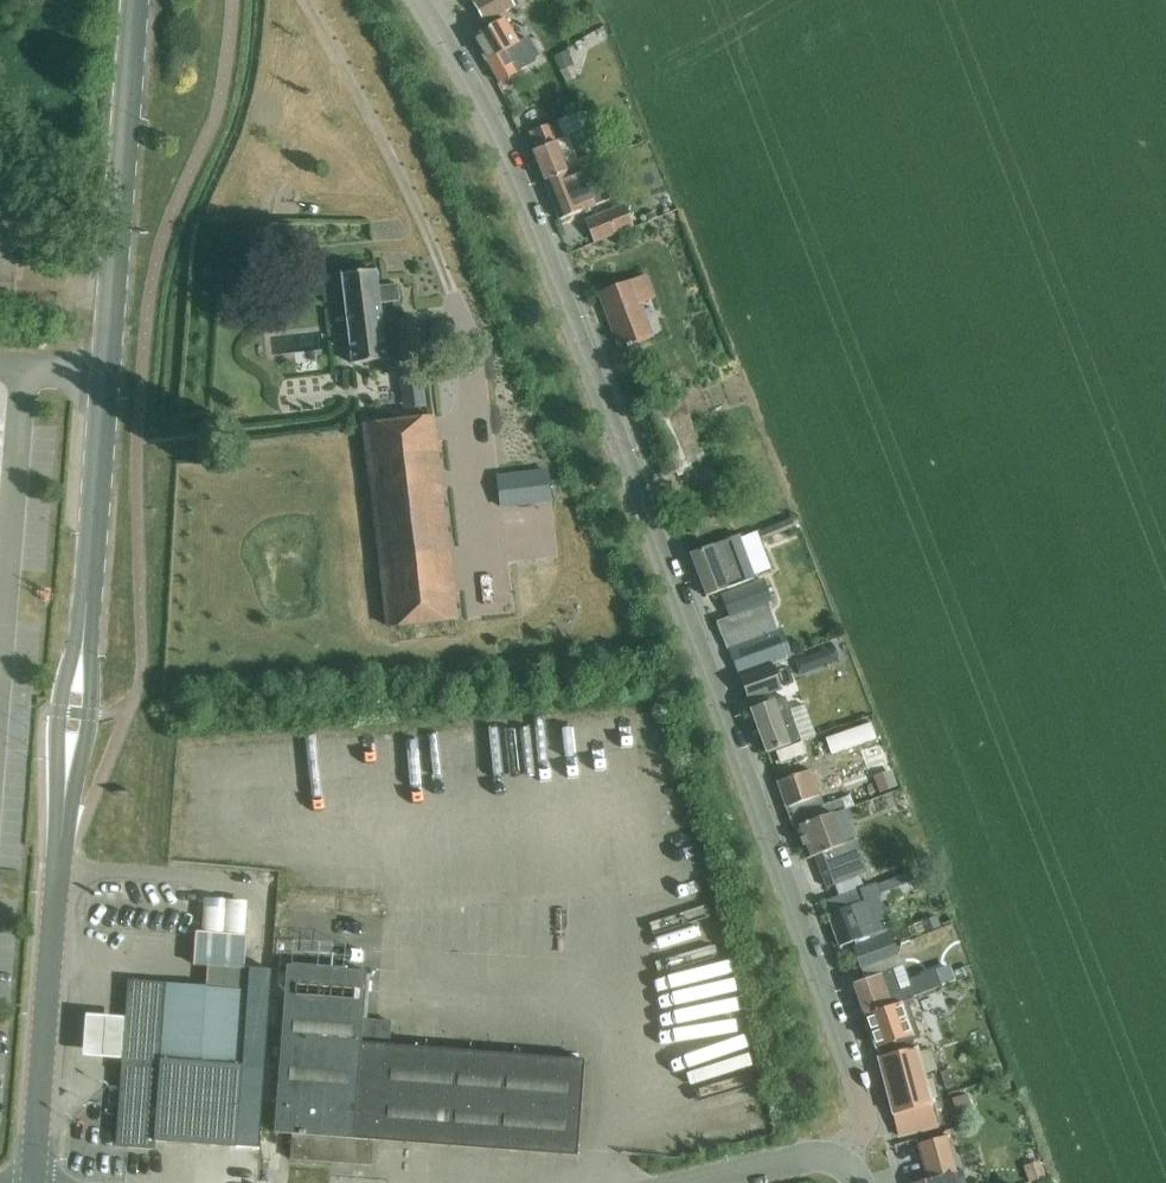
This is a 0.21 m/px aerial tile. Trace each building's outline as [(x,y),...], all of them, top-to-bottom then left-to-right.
[(490,22),(512,9),(506,0),(477,0),(490,22)] [(527,39),(520,44),(505,20),(474,38),(501,83),(537,62),(535,58),(537,57),(527,39)] [(534,135),(531,136),(535,146),(538,145),(540,150),(534,153),(546,182),(581,168),(568,136),(587,128),(581,113),(533,132),(534,135)] [(581,168),(546,182),(561,219),(611,199),(604,178),(588,184),(581,168)] [(586,221),(595,243),(634,227),(625,205),(586,221)] [(15,300),(21,211),(0,209),(0,299),(15,300)] [(380,304),(401,302),(399,285),(378,288),(376,272),(343,275),(353,365),(387,361),(380,304)] [(640,306),(654,300),(645,277),(600,294),(622,350),(653,338),(640,306)] [(396,325),(400,359),(422,357),(418,322),(396,325)] [(367,425),(390,629),(456,621),(433,418),(367,425)] [(499,478),(502,508),(551,503),(548,472),(499,478)] [(793,519),(760,532),(764,541),(796,528),(793,519)] [(729,542),(691,556),(707,597),(757,578),(741,535),(728,540),(729,542)] [(779,632),(768,605),(763,607),(755,585),(723,596),(731,618),(717,623),(728,650),(729,650),(772,635),(779,632)] [(782,661),(772,635),(729,650),(739,677),(782,661)] [(782,690),(773,665),(738,678),(747,702),(782,690)] [(786,699),(752,711),(768,755),(815,737),(804,707),(791,712),(786,699)] [(793,830),(796,829),(835,814),(855,807),(851,797),(825,807),(812,772),(777,784),(793,830)] [(813,823),(796,829),(807,860),(822,855),(825,862),(818,865),(827,889),(835,886),(868,873),(856,840),(842,845),(834,823),(833,821),(837,820),(835,814),(813,823)] [(250,926),(251,892),(208,890),(207,924),(250,926)] [(879,896),(828,915),(839,948),(875,935),(874,932),(890,927),(879,896)] [(941,926),(937,917),(922,924),(926,932),(941,926)] [(207,988),(129,982),(117,1146),(128,1147),(128,1148),(155,1150),(156,1142),(236,1148),(249,969),(244,968),(247,937),(197,933),(194,966),(208,967),(207,988)] [(891,934),(853,948),(861,970),(899,955),(891,934)] [(578,1156),(585,1060),(390,1045),(391,1022),(362,1020),(366,972),(287,966),(274,1134),(292,1136),(290,1160),(369,1166),(371,1140),(578,1156)] [(867,981),(854,986),(864,1016),(911,999),(914,998),(915,998),(915,999),(941,990),(936,974),(908,984),(910,988),(900,991),(893,972),(867,981)] [(911,999),(864,1016),(876,1050),(920,1034),(910,1005),(917,1003),(915,999),(915,998),(914,998),(911,999)] [(123,1023),(86,1020),(83,1061),(120,1063),(123,1023)] [(936,1128),(922,1075),(938,1070),(932,1049),(916,1054),(915,1051),(879,1061),(900,1138),(936,1128)] [(974,1083),(947,1088),(951,1104),(977,1099),(974,1083)] [(944,1134),(914,1142),(925,1182),(952,1175),(955,1174),(949,1153),(944,1134)] [(952,1175),(925,1182),(921,1182),(954,1182),(952,1175)]
